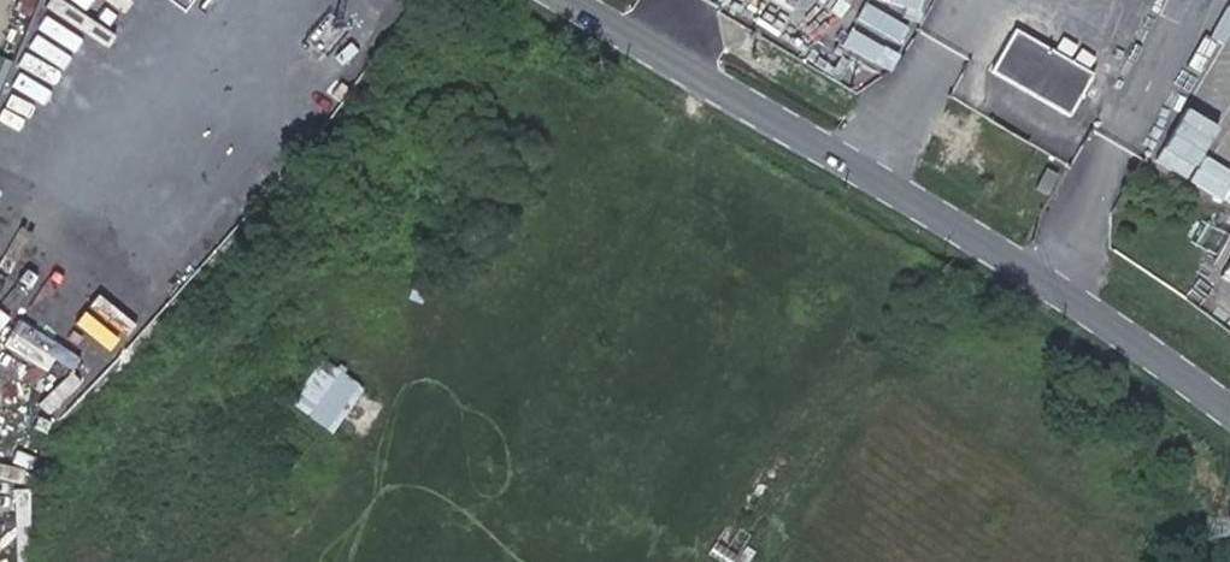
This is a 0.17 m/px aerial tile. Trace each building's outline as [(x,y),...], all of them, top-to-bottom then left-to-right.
[(1070,114),(1093,74),(1017,29),(993,72),(1070,114)] [(13,60),(0,54),(0,88),(13,60)] [(1218,155),(1210,151),(1195,179),(1222,193),(1229,179),(1229,133),(1218,155)] [(1046,192),(1058,172),(1047,167),(1036,187),(1046,192)] [(294,403),(340,430),(369,380),(324,353),(294,403)]
